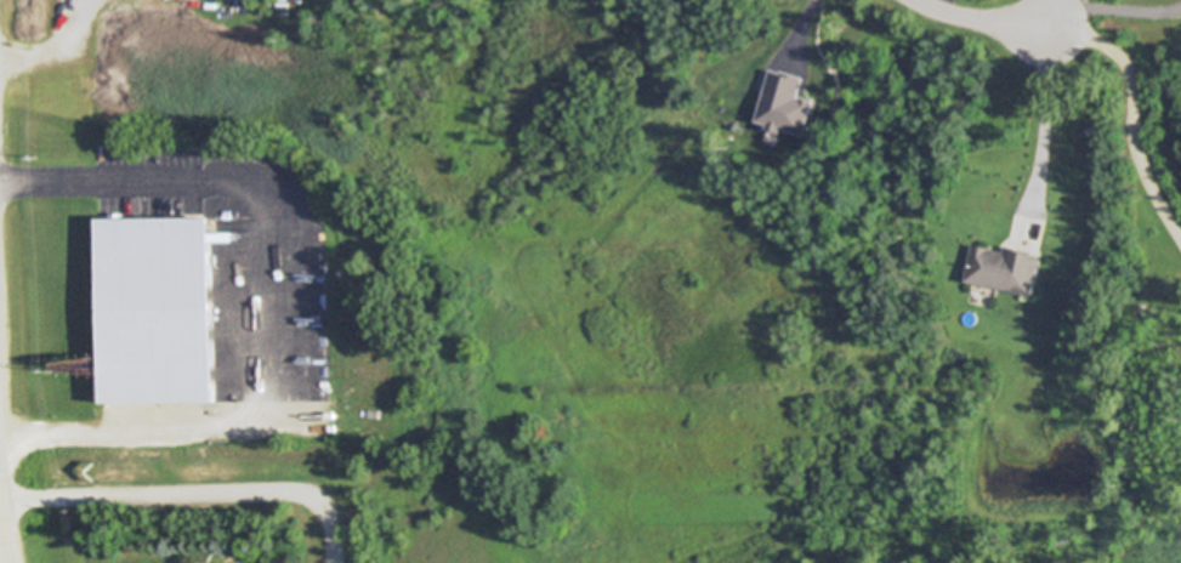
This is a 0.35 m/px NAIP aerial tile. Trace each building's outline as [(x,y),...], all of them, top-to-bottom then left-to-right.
[(752,125),(763,128),(762,133),(777,137),(778,132),(800,138),(810,105),(795,100),(800,83),(766,73),(752,125)] [(100,217),(214,216),(214,220),(215,303),(216,400),(101,402),(100,217)] [(208,242),(229,242),(229,233),(208,233),(208,242)] [(975,244),(1006,251),(1009,244),(1033,250),(1032,251),(1041,254),(1032,294),(967,279),(975,244)] [(96,464),(86,472),(80,466),(89,457),(96,464)]
